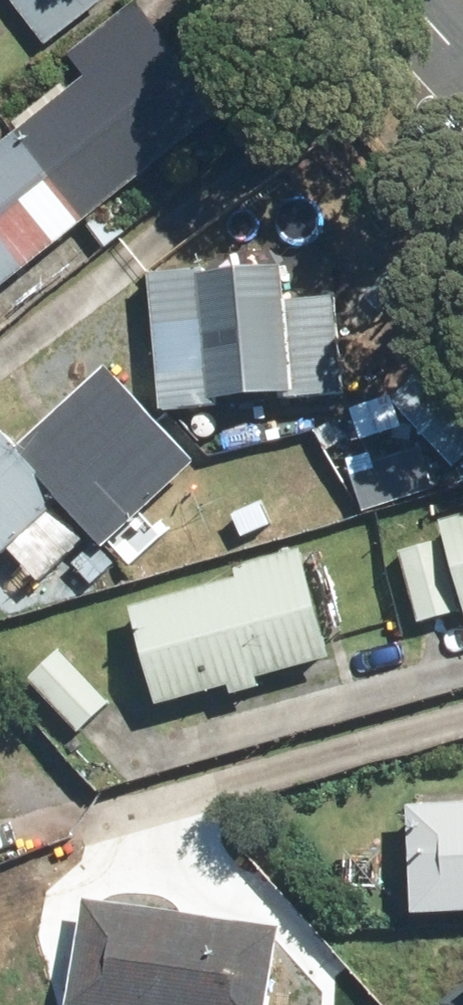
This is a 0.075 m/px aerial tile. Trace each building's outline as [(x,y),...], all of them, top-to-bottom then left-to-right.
[(235,113),(144,0),(141,0),(64,61),(82,84),(0,149),(0,300),(235,113)] [(58,42),(109,0),(24,0),(58,42)] [(165,278),(183,416),(349,395),(332,257),(165,278)] [(396,400),(455,466),(462,458),(462,341),(396,400)] [(25,435),(0,406),(0,566),(73,505),(114,550),(214,460),(117,353),(25,435)] [(140,585),(175,710),(332,666),(297,542),(140,585)] [(458,607),(438,545),(400,557),(419,619),(458,607)] [(67,649),(33,681),(78,729),(112,697),(67,649)] [(418,916),(462,913),(462,806),(411,810),(418,916)] [(95,894),(78,1004),(285,1004),(297,925),(95,894)] [(58,995),(71,918),(0,907),(0,985),(58,995)] [(452,999),(457,1004),(462,1004),(462,990),(452,999)]
